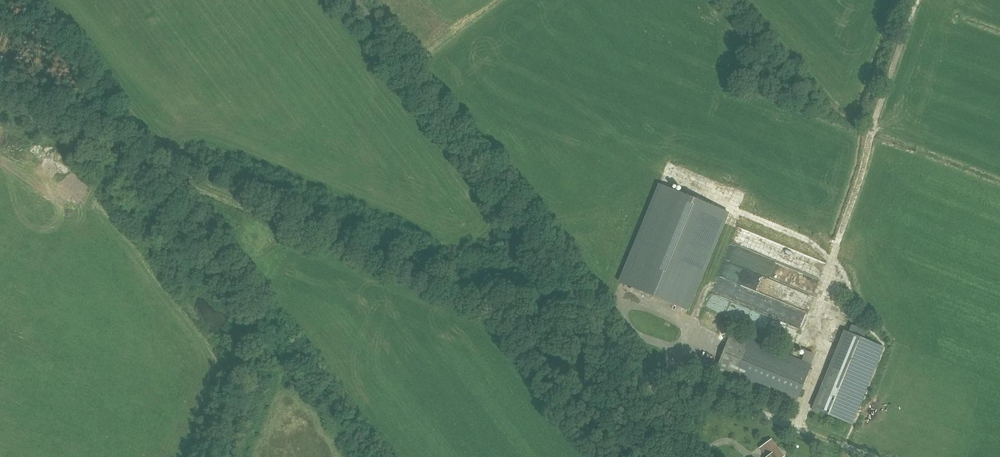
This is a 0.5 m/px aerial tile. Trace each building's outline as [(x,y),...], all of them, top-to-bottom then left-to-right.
[(660,299),(670,276),(640,263),(630,287),(660,299)] [(672,304),(675,299),(664,294),(662,300),(672,304)] [(845,331),(813,409),(851,424),(883,347),(845,331)] [(811,365),(750,340),(731,332),(715,372),(733,380),(795,405),(811,365)]
